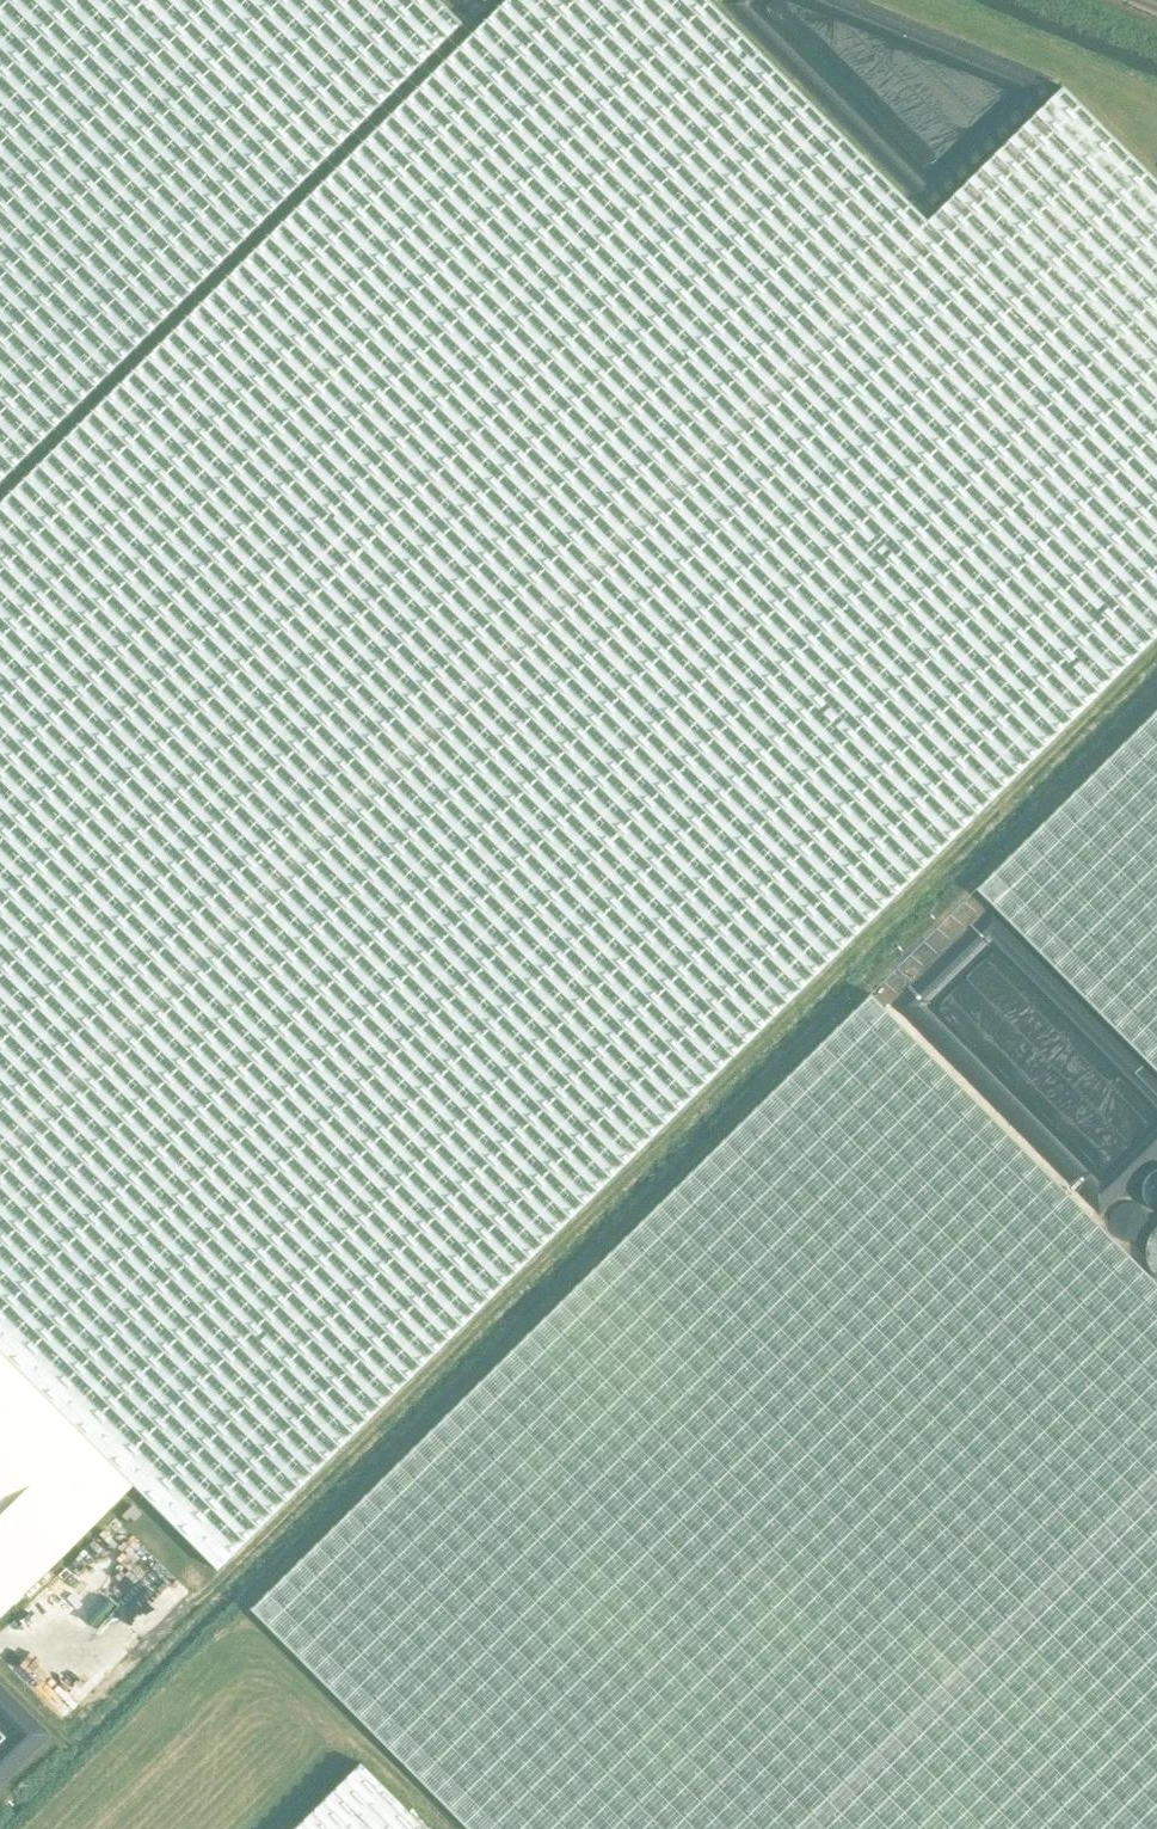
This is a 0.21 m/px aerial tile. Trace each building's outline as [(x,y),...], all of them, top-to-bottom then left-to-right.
[(132,1485),(216,1570),(1156,635),(1156,183),(1061,87),(926,222),(706,0),(505,0),(0,502),(0,1352),(132,1485)] [(460,24),(437,0),(0,0),(0,481),(460,24)] [(1156,1064),(1156,713),(982,887),(1156,1064)] [(873,995),(253,1610),(470,1828),(1156,1828),(1156,1282),(873,995)] [(132,1485),(0,1352),(0,1617),(132,1485)] [(360,1763),(294,1828),(426,1828),(360,1763)]
